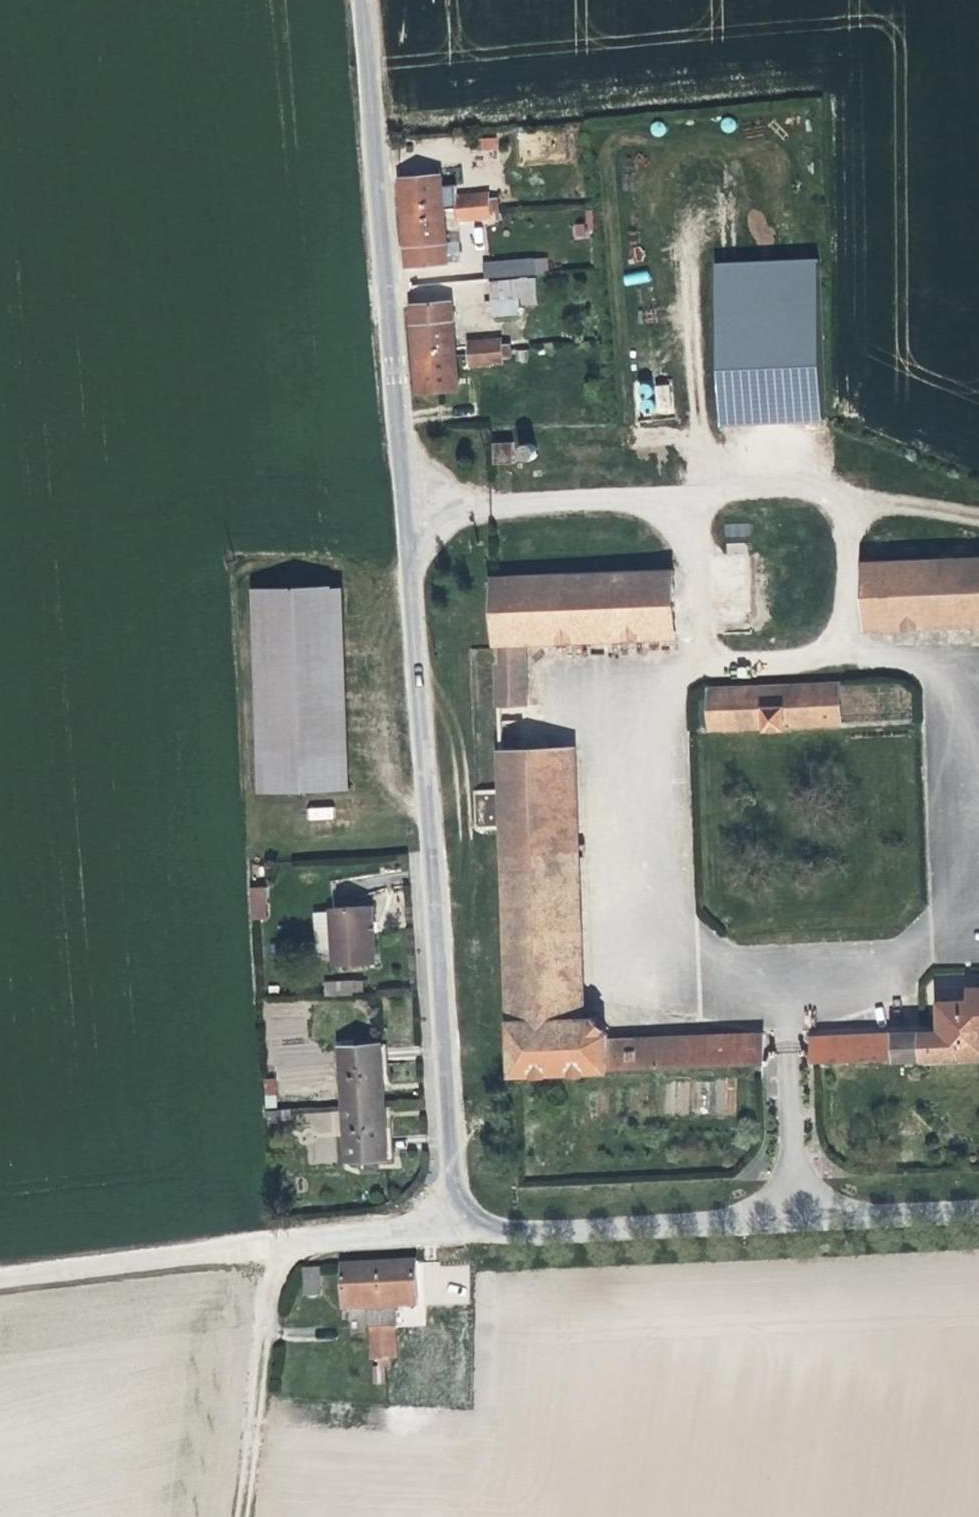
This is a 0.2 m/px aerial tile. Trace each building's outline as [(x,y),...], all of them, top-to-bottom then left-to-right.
[(400,185),(403,217),(443,213),(440,181),(400,185)] [(455,213),(487,210),(486,195),(453,197),(455,213)] [(455,224),(488,221),(487,210),(455,213),(455,224)] [(406,250),(446,246),(443,213),(403,217),(406,250)] [(486,260),(489,312),(537,310),(535,275),(548,275),(547,257),(486,260)] [(815,259),(711,262),(715,426),(819,424),(815,259)] [(415,362),(453,359),(449,307),(411,310),(415,362)] [(466,345),(467,358),(501,355),(500,342),(466,345)] [(468,370),(502,367),(501,355),(467,358),(468,370)] [(418,395),(456,392),(453,359),(415,362),(418,395)] [(656,414),(672,413),(670,384),(654,385),(656,414)] [(510,468),(509,444),(487,445),(488,469),(510,468)] [(521,461),(539,460),(538,448),(520,448),(521,461)] [(751,524),(724,523),(724,536),(751,538),(751,524)] [(862,565),(864,630),(978,626),(978,560),(862,565)] [(521,642),(667,638),(665,574),(487,579),(491,643),(521,642)] [(253,793),(349,788),(342,588),(246,591),(253,793)] [(494,701),(522,700),(521,642),(491,643),(494,701)] [(832,719),(830,680),(703,686),(704,726),(832,719)] [(582,1017),(571,750),(497,753),(508,1021),(582,1017)] [(493,789),(474,790),(476,826),(495,825),(493,789)] [(309,819),(334,819),(334,807),(309,807),(309,819)] [(267,919),(268,887),(248,887),(248,918),(267,919)] [(378,965),(375,907),(331,908),(334,967),(378,965)] [(935,998),(915,999),(916,1032),(893,1033),(894,1058),(978,1055),(978,973),(962,974),(962,986),(935,987),(935,998)] [(324,982),(324,996),(364,994),(363,980),(324,982)] [(893,1033),(916,1032),(915,999),(905,1000),(906,1029),(810,1035),(810,1039),(893,1033)] [(264,1040),(308,1041),(309,1002),(265,1001),(264,1040)] [(606,1043),(582,1017),(508,1021),(510,1075),(608,1070),(606,1043)] [(811,1062),(894,1058),(893,1033),(810,1039),(811,1062)] [(759,1064),(758,1037),(704,1039),(706,1066),(759,1064)] [(706,1066),(704,1039),(606,1043),(608,1070),(706,1066)] [(360,1105),(400,1103),(398,1067),(359,1068),(360,1105)] [(263,1080),(266,1108),(277,1107),(274,1079),(263,1080)] [(716,1079),(715,1115),(735,1115),(736,1079),(716,1079)] [(329,1095),(330,1109),(349,1106),(349,1095),(329,1095)] [(361,1136),(402,1136),(400,1103),(360,1105),(361,1136)] [(330,1117),(349,1117),(349,1106),(330,1109),(330,1117)] [(427,1269),(389,1270),(389,1368),(404,1368),(405,1313),(426,1312),(427,1269)] [(329,1296),(329,1271),(310,1270),(310,1296),(329,1296)] [(389,1368),(389,1270),(354,1270),(353,1313),(376,1313),(376,1368),(389,1368)]
